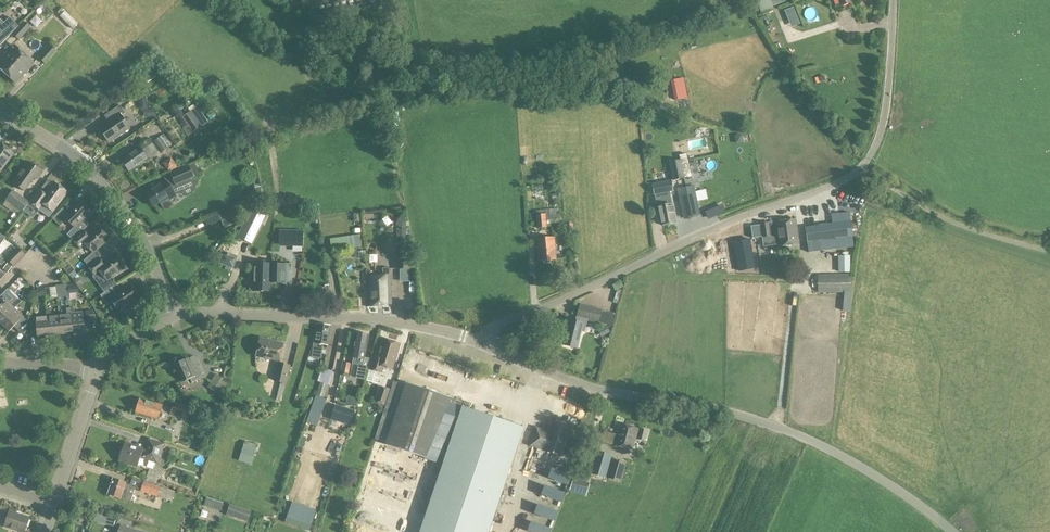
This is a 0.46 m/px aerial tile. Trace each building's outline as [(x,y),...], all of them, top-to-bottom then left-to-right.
[(395,2),(395,0),(308,0),(312,18),(395,2)] [(764,9),(783,0),(760,0),(764,9)] [(29,14),(40,26),(48,19),(37,7),(29,14)] [(78,24),(65,11),(60,17),(73,30),(78,24)] [(19,26),(10,17),(4,23),(1,20),(0,21),(0,45),(19,26)] [(19,39),(30,27),(25,22),(13,34),(19,39)] [(32,44),(40,51),(51,40),(42,32),(32,44)] [(14,45),(0,60),(0,69),(5,74),(24,54),(14,45)] [(45,63),(56,51),(50,46),(39,58),(45,63)] [(5,74),(15,83),(34,63),(24,54),(5,74)] [(99,128),(109,142),(129,128),(121,116),(125,113),(120,105),(107,113),(111,119),(99,128)] [(182,118),(193,133),(202,127),(191,111),(182,118)] [(154,141),(162,153),(168,148),(160,137),(154,141)] [(155,146),(150,140),(139,147),(121,160),(129,171),(147,159),(144,154),(155,146)] [(1,143),(0,144),(0,172),(14,153),(1,143)] [(175,153),(167,157),(170,164),(179,160),(175,153)] [(673,180),(684,178),(691,176),(686,154),(679,156),(680,160),(669,163),(671,170),(673,180)] [(42,172),(29,162),(13,183),(24,191),(34,177),(37,179),(42,172)] [(193,177),(188,165),(170,173),(175,185),(193,177)] [(671,180),(653,184),(655,195),(669,192),(673,191),(671,180)] [(150,205),(152,204),(153,206),(159,202),(160,203),(168,198),(168,200),(175,196),(166,181),(146,194),(147,196),(145,197),(150,205)] [(40,190),(31,203),(40,210),(39,211),(42,213),(47,207),(53,212),(68,192),(55,182),(45,194),(40,190)] [(255,190),(259,192),(254,200),(252,199),(247,201),(250,208),(264,202),(261,186),(255,188),(255,190)] [(693,188),(678,191),(683,215),(698,212),(693,188)] [(22,212),(29,202),(13,191),(6,200),(22,212)] [(669,192),(655,195),(657,206),(661,224),(663,224),(663,226),(670,224),(669,223),(676,221),(672,203),(671,199),(669,192)] [(79,201),(69,212),(64,207),(53,219),(61,227),(67,220),(75,228),(90,212),(79,201)] [(718,215),(726,212),(723,205),(714,208),(717,216),(718,215)] [(266,215),(252,208),(238,237),(252,244),(266,215)] [(545,214),(546,226),(560,225),(558,209),(536,211),(536,215),(545,214)] [(805,227),(807,242),(852,236),(849,213),(831,215),(832,223),(805,227)] [(545,214),(536,215),(538,228),(546,227),(546,226),(545,214)] [(208,226),(221,221),(218,215),(206,220),(208,226)] [(233,216),(221,221),(224,228),(236,223),(233,216)] [(796,220),(761,224),(763,237),(770,236),(770,237),(776,236),(776,239),(773,239),(774,246),(777,246),(778,247),(786,246),(787,247),(790,247),(791,245),(799,244),(798,237),(796,220)] [(155,227),(157,233),(169,229),(167,223),(155,227)] [(93,253),(110,239),(99,226),(88,236),(83,231),(73,240),(81,248),(86,244),(93,253)] [(362,233),(331,238),(333,251),(364,246),(362,233)] [(715,246),(727,244),(730,243),(728,237),(727,237),(713,240),(715,246)] [(537,261),(556,260),(554,238),(536,240),(537,261)] [(839,243),(839,270),(854,270),(855,244),(839,243)] [(411,247),(397,247),(397,268),(411,268),(411,247)] [(14,267),(25,255),(17,248),(6,259),(14,267)] [(230,255),(228,254),(227,256),(223,254),(219,264),(232,269),(236,259),(229,257),(230,255)] [(104,293),(112,288),(117,285),(112,278),(125,268),(115,255),(103,264),(99,258),(88,266),(95,276),(93,278),(104,293)] [(254,277),(251,277),(251,288),(254,288),(254,292),(270,292),(270,283),(284,283),(284,282),(288,282),(289,265),(255,263),(254,277)] [(366,284),(366,307),(391,305),(391,275),(389,275),(389,268),(382,269),(383,275),(371,276),(370,271),(366,271),(366,281),(364,281),(364,284),(366,284)] [(850,275),(818,275),(818,293),(850,292),(850,275)] [(620,281),(611,285),(614,292),(623,288),(620,281)] [(67,287),(68,294),(79,293),(78,289),(74,284),(67,285),(67,287)] [(112,288),(101,296),(107,306),(112,302),(118,312),(137,300),(128,287),(117,295),(112,288)] [(12,306),(2,296),(0,297),(0,323),(15,308),(21,302),(18,299),(12,306)] [(603,310),(581,304),(577,318),(599,323),(603,310)] [(1,323),(10,332),(14,327),(19,332),(28,322),(15,308),(0,323),(0,324),(1,323)] [(69,309),(70,314),(72,334),(85,333),(83,313),(75,313),(74,308),(70,308),(69,309)] [(70,314),(69,309),(67,309),(67,314),(59,315),(61,335),(72,334),(70,314)] [(61,335),(59,315),(51,316),(50,310),(46,310),(47,316),(49,336),(61,335)] [(95,320),(95,311),(86,312),(87,321),(95,320)] [(229,327),(229,315),(217,315),(217,327),(229,327)] [(37,331),(37,338),(49,336),(47,316),(30,318),(28,322),(25,333),(37,331)] [(581,331),(580,331),(583,319),(577,318),(576,318),(575,323),(569,321),(568,327),(567,327),(563,345),(576,348),(581,331)] [(330,326),(317,324),(313,348),(321,349),(322,344),(327,345),(330,326)] [(356,334),(354,341),(353,341),(351,350),(350,357),(354,357),(353,364),(358,365),(356,377),(364,378),(369,358),(364,357),(365,353),(369,336),(356,334)] [(256,355),(279,361),(283,344),(260,339),(256,355)] [(378,357),(374,356),(370,370),(381,373),(382,367),(392,370),(400,344),(383,339),(378,357)] [(217,355),(218,362),(226,360),(225,353),(217,355)] [(192,383),(203,378),(197,364),(191,367),(188,359),(175,364),(183,382),(190,378),(192,383)] [(341,374),(348,375),(350,364),(343,362),(341,374)] [(285,383),(285,382),(289,366),(278,363),(274,381),(285,383)] [(313,395),(324,398),(324,397),(327,398),(332,375),(321,371),(316,385),(320,386),(318,391),(315,390),(313,395)] [(216,375),(208,387),(220,394),(227,382),(216,375)] [(386,446),(427,460),(449,399),(408,384),(386,446)] [(380,386),(375,402),(385,405),(390,390),(380,386)] [(316,396),(311,410),(322,413),(327,400),(316,396)] [(157,419),(162,405),(155,403),(155,404),(140,399),(135,412),(157,419)] [(188,407),(174,402),(170,413),(185,418),(188,407)] [(356,412),(335,406),(331,420),(351,426),(356,412)] [(524,428),(464,408),(421,531),(489,531),(524,428)] [(234,413),(228,431),(236,434),(242,415),(234,413)] [(192,433),(192,422),(172,421),(172,433),(192,433)] [(569,438),(567,437),(569,429),(554,424),(549,436),(536,432),(532,445),(561,455),(564,445),(567,445),(569,444),(570,440),(569,438)] [(645,442),(648,431),(620,424),(615,445),(633,450),(635,439),(645,442)] [(150,455),(158,458),(162,445),(148,440),(145,451),(142,450),(142,449),(125,444),(120,459),(137,465),(140,456),(149,459),(150,455)] [(258,446),(245,441),(239,462),(252,465),(258,446)] [(591,473),(605,477),(611,455),(597,451),(591,473)] [(627,465),(613,461),(608,478),(622,482),(627,465)] [(152,465),(149,474),(161,478),(164,469),(152,465)] [(135,488),(124,485),(125,483),(113,479),(108,494),(131,502),(135,488)] [(587,497),(591,484),(575,479),(570,492),(587,497)] [(379,495),(380,482),(370,481),(369,494),(379,495)] [(175,492),(144,482),(141,491),(172,501),(175,492)] [(371,502),(360,498),(350,524),(353,525),(350,531),(360,531),(371,502)] [(227,515),(241,520),(244,509),(230,504),(227,515)] [(4,527),(21,531),(24,531),(29,517),(9,511),(4,527)] [(104,523),(107,514),(97,511),(95,520),(104,523)] [(309,531),(311,526),(287,517),(285,522),(309,531)]
